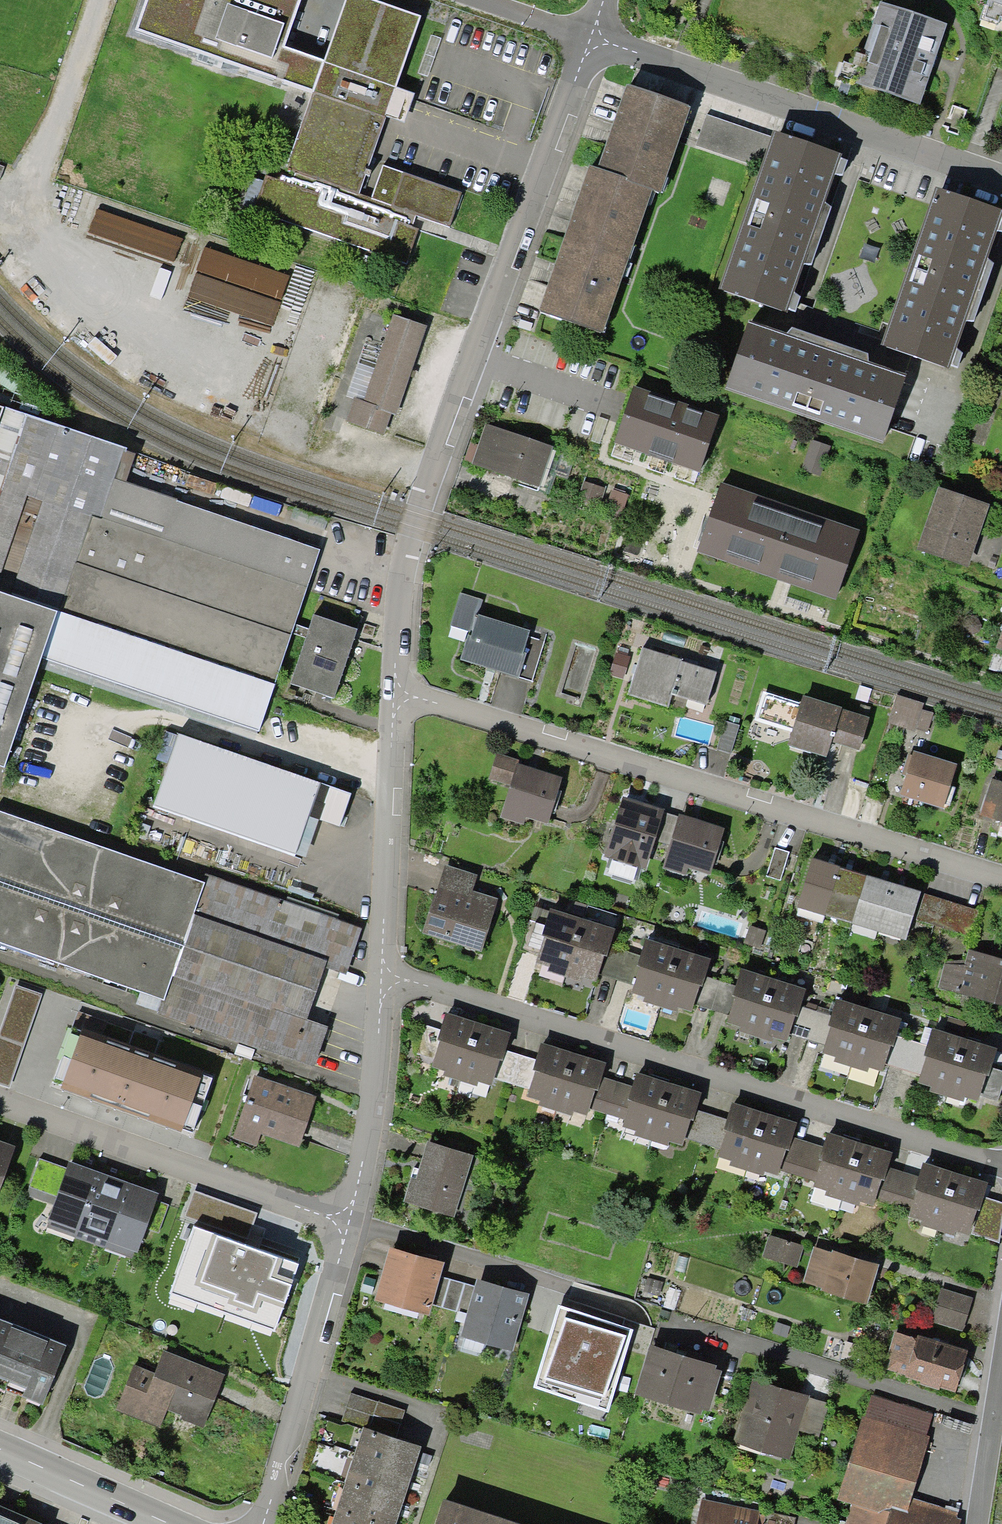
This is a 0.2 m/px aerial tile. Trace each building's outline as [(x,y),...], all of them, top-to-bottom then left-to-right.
[(127,34),(309,98),(285,166),(357,191),(420,14),(382,0),(344,0),(324,55),(289,43),(304,0),(139,0),(127,34)] [(989,10),(1001,14),(1001,0),(993,0),(989,10)] [(947,24),(880,1),(864,48),(868,50),(857,83),(920,104),(947,24)] [(694,111),(630,88),(598,173),(657,192),(664,195),(694,111)] [(706,114),(695,145),(761,168),(772,137),(706,114)] [(847,160),(778,136),(724,291),(793,315),(847,160)] [(459,192),(382,164),(370,196),(447,224),(459,192)] [(598,173),(592,170),(543,314),(608,336),(657,192),(598,173)] [(415,226),(265,174),(253,210),(402,263),(415,226)] [(938,193),(884,351),(953,374),(1001,230),(1001,215),(938,193)] [(395,415),(427,325),(393,314),(363,401),(354,397),(345,421),(383,435),(391,414),(395,415)] [(912,381),(754,324),(730,393),(888,449),(912,381)] [(6,767),(41,658),(259,729),(319,545),(122,481),(133,449),(0,405),(0,765),(6,767)] [(553,446),(486,424),(472,464),(539,487),(553,446)] [(605,487),(583,480),(577,499),(598,507),(605,487)] [(629,496),(613,491),(606,509),(623,515),(629,496)] [(993,509),(941,491),(919,557),(971,575),(993,509)] [(483,600),(460,592),(449,626),(469,632),(460,661),(515,678),(515,676),(532,681),(544,641),(528,636),(530,630),(478,614),(483,600)] [(357,628),(313,613),(290,683),(335,698),(357,628)] [(718,669),(643,647),(629,694),(670,706),(673,694),(707,705),(718,669)] [(617,651),(609,674),(626,680),(634,657),(617,651)] [(860,686),(856,699),(868,703),(872,690),(860,686)] [(793,731),(801,703),(764,692),(756,720),(793,731)] [(924,703),(897,694),(888,725),(915,733),(916,729),(928,732),(934,713),(922,709),(924,703)] [(843,706),(804,695),(801,703),(793,731),(789,746),(827,757),(832,741),(859,749),(869,716),(842,708),(843,706)] [(739,724),(725,720),(717,749),(730,753),(739,724)] [(351,793),(178,733),(153,806),(238,835),(231,856),(287,876),(295,855),(305,858),(318,820),(339,827),(351,793)] [(958,764),(915,751),(901,796),(945,809),(958,764)] [(566,782),(521,765),(501,821),(545,838),(566,782)] [(992,778),(980,815),(1001,822),(1001,781),(992,778)] [(674,817),(626,799),(603,862),(651,880),(674,817)] [(0,811),(0,943),(163,999),(158,1012),(315,1066),(329,1027),(306,1019),(325,966),(345,973),(361,927),(206,873),(203,881),(0,811)] [(731,835),(685,818),(663,877),(709,894),(731,835)] [(791,852),(776,848),(767,877),(782,881),(791,852)] [(926,903),(814,862),(795,914),(907,955),(926,903)] [(482,878),(450,866),(423,938),(481,959),(501,904),(475,895),(482,878)] [(616,933),(552,910),(533,964),(596,987),(616,933)] [(749,925),(743,943),(762,950),(768,931),(749,925)] [(714,966),(648,942),(629,996),(695,1020),(714,966)] [(970,952),(964,969),(943,961),(935,984),(1001,1008),(1001,964),(970,952)] [(811,996),(748,973),(730,1024),(793,1047),(811,996)] [(908,1024),(842,1000),(822,1054),(889,1078),(908,1024)] [(512,1040),(449,1017),(430,1068),(493,1092),(512,1040)] [(939,1030),(919,1085),(985,1109),(1001,1062),(1001,1053),(939,1030)] [(81,1035),(62,1090),(184,1132),(204,1077),(81,1035)] [(612,1070),(544,1046),(525,1097),(593,1122),(612,1070)] [(709,1100),(639,1075),(619,1130),(688,1155),(709,1100)] [(325,1102),(253,1076),(228,1144),(258,1155),(264,1139),(306,1154),(325,1102)] [(797,1130),(736,1107),(718,1158),(779,1180),(797,1130)] [(893,1159),(831,1136),(812,1188),(874,1210),(893,1159)] [(0,1143),(0,1212),(1,1213),(23,1151),(0,1143)] [(478,1162),(428,1144),(406,1204),(456,1222),(478,1162)] [(54,1207),(68,1169),(40,1159),(27,1197),(54,1207)] [(164,1196),(71,1162),(68,1169),(54,1207),(49,1223),(143,1256),(164,1196)] [(990,1187),(932,1166),(912,1220),(970,1241),(990,1187)] [(772,1228),(764,1253),(798,1263),(805,1238),(772,1228)] [(887,1258),(820,1239),(809,1277),(876,1296),(887,1258)] [(441,1263),(387,1249),(371,1309),(425,1324),(431,1304),(438,1277),(441,1263)] [(476,1288),(438,1277),(431,1304),(469,1314),(476,1288)] [(529,1294),(478,1280),(476,1288),(469,1314),(460,1344),(511,1358),(529,1294)] [(980,1293),(945,1282),(934,1319),(969,1329),(980,1293)] [(669,1287),(663,1306),(674,1310),(680,1291),(669,1287)] [(640,1291),(636,1301),(654,1307),(657,1297),(640,1291)] [(559,1309),(534,1388),(610,1412),(635,1332),(559,1309)] [(0,1316),(0,1391),(42,1406),(66,1340),(0,1316)] [(972,1346),(900,1326),(889,1363),(961,1384),(972,1346)] [(726,1357),(637,1331),(624,1372),(644,1378),(640,1391),(710,1411),(726,1357)] [(835,1339),(830,1355),(859,1363),(864,1347),(835,1339)] [(156,1369),(133,1360),(114,1408),(161,1427),(168,1408),(206,1423),(227,1368),(166,1344),(156,1369)] [(833,1396),(756,1373),(735,1446),(792,1463),(802,1427),(823,1433),(833,1396)] [(873,1392),(843,1495),(853,1498),(846,1523),(961,1523),(965,1511),(914,1496),(938,1411),(873,1392)] [(351,1394),(342,1421),(397,1437),(405,1410),(351,1394)] [(361,1429),(331,1523),(397,1523),(421,1448),(361,1429)] [(448,1503),(441,1523),(510,1523),(448,1503)] [(704,1503),(699,1523),(763,1523),(764,1518),(704,1503)] [(0,1504),(0,1523),(45,1523),(0,1504)] [(763,1523),(794,1523),(796,1519),(766,1511),(764,1518),(763,1523)]
